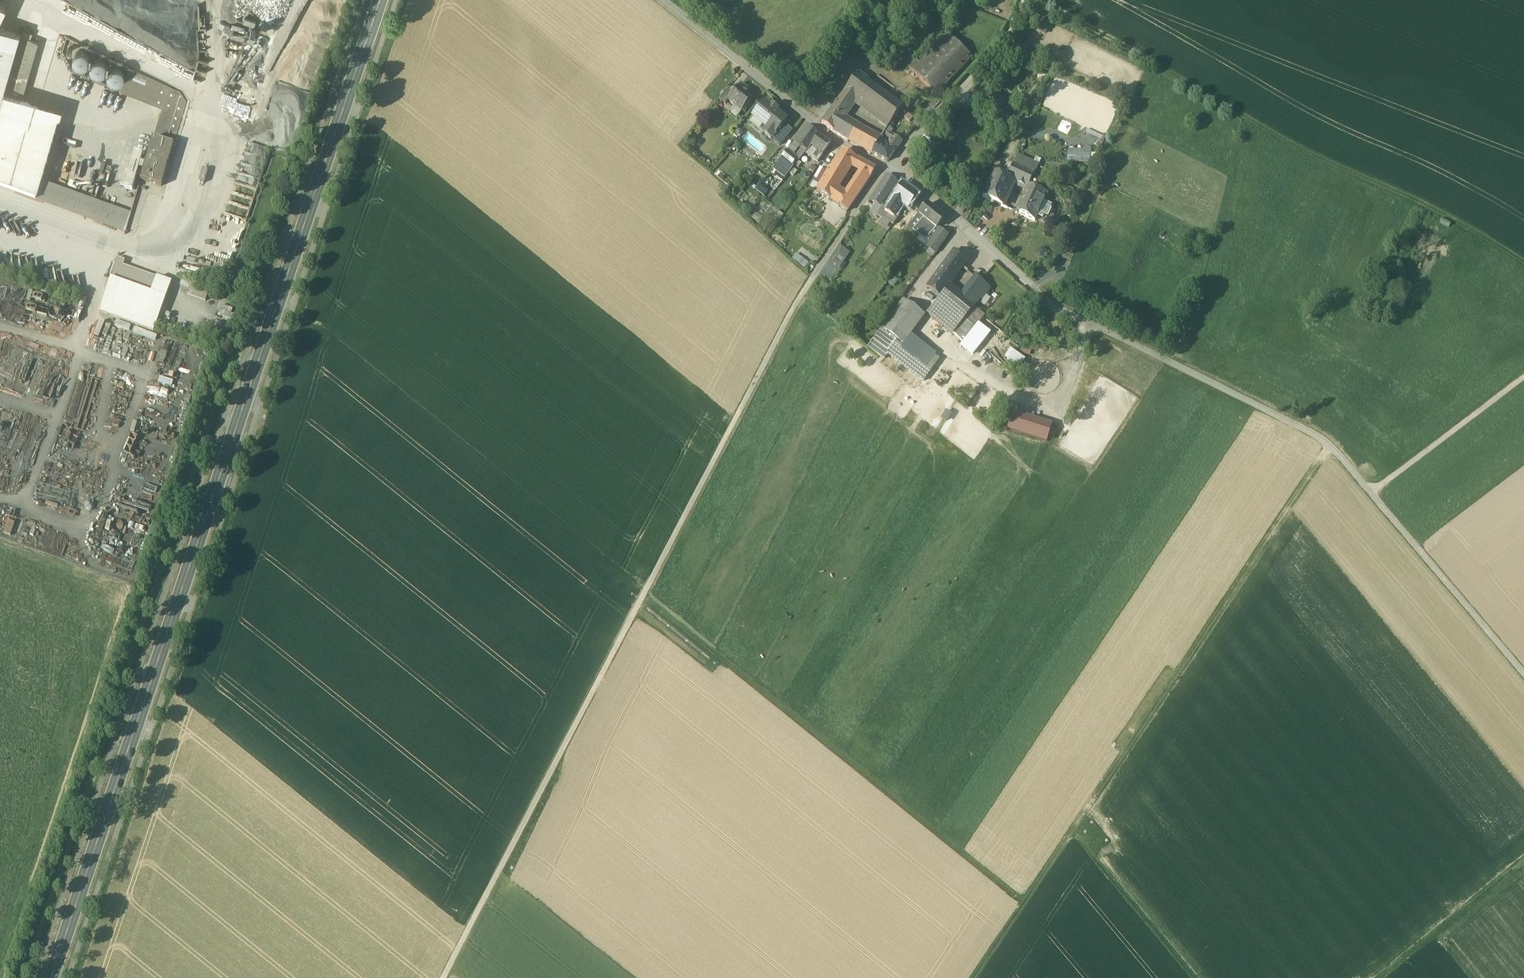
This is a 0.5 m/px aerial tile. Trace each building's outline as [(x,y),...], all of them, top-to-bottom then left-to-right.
[(255,33),(258,22),(232,14),(226,33),(240,38),(236,49),(246,52),(256,56),(263,35),(255,33)] [(1041,17),(1035,30),(1045,34),(1051,22),(1041,17)] [(20,37),(19,37),(0,32),(0,106),(20,37)] [(920,64),(912,72),(937,96),(972,58),(948,35),(920,64)] [(0,106),(0,166),(20,173),(36,117),(19,112),(38,46),(20,37),(0,106)] [(89,65),(90,62),(89,58),(87,56),(84,54),(81,53),(78,54),(75,56),(73,59),(73,62),(73,65),(75,68),(78,70),(81,70),(84,69),(87,68),(89,65)] [(915,59),(907,68),(912,72),(920,64),(915,59)] [(106,72),(107,69),(106,66),(104,63),(102,61),(98,61),(95,62),(92,63),(91,66),(90,69),(91,73),(93,75),(95,77),(99,78),(102,77),(105,75),(106,72)] [(123,81),(124,78),(124,74),(122,72),(119,70),(115,69),(112,69),(109,71),(107,74),(106,77),(107,80),(109,83),(112,85),(115,86),(119,85),(122,84),(123,81)] [(180,93),(130,70),(119,93),(161,110),(154,134),(175,140),(186,102),(180,93)] [(889,97),(858,74),(845,92),(856,101),(875,115),(889,97)] [(753,99),(744,92),(746,89),(741,85),(732,95),(728,101),(729,101),(735,107),(737,104),(744,110),(753,99)] [(732,95),(727,91),(720,100),(726,105),(729,101),(728,101),(732,95)] [(856,101),(845,92),(835,106),(847,114),(856,101)] [(968,94),(959,104),(967,111),(975,102),(968,94)] [(904,109),(889,97),(875,115),(890,126),(904,109)] [(778,111),(772,107),(771,108),(765,104),(753,117),(768,129),(764,134),(771,139),(772,138),(784,123),(786,121),(776,113),(778,111)] [(847,114),(835,106),(822,123),(834,132),(844,118),(847,114)] [(913,118),(906,111),(902,115),(910,122),(913,118)] [(844,118),(834,132),(841,136),(851,122),(844,118)] [(851,122),(841,136),(848,141),(859,126),(851,122)] [(792,130),(784,123),(772,138),(780,145),(792,130)] [(818,134),(807,126),(795,142),(803,148),(806,150),(818,134)] [(881,139),(859,126),(848,141),(863,150),(872,154),(879,144),(881,139)] [(889,127),(888,128),(884,135),(887,138),(890,133),(891,133),(893,130),(889,127)] [(819,136),(811,147),(814,149),(823,156),(831,145),(831,144),(819,136)] [(894,136),(886,146),(885,147),(894,152),(902,142),(894,136)] [(174,144),(153,138),(140,180),(161,186),(174,144)] [(885,147),(879,144),(872,154),(888,162),(894,152),(885,147),(884,147),(885,147)] [(1084,150),(1068,148),(1067,161),(1090,163),(1091,146),(1084,146),(1084,150)] [(803,148),(795,158),(797,160),(798,161),(807,151),(806,150),(803,148)] [(856,159),(842,151),(832,169),(846,177),(851,168),(856,159)] [(795,158),(787,152),(782,158),(792,167),(797,160),(795,158)] [(1038,166),(1017,156),(1013,165),(1034,175),(1034,174),(1038,166)] [(863,163),(856,159),(851,168),(859,172),(863,163)] [(811,166),(803,160),(800,164),(808,171),(811,166)] [(876,169),(863,163),(859,172),(864,174),(871,178),(876,169)] [(1034,175),(1013,165),(1007,178),(1014,181),(1013,185),(1015,184),(1016,183),(1028,189),(1029,186),(1034,175)] [(126,233),(131,213),(0,166),(0,187),(126,233)] [(832,169),(831,168),(821,183),(837,192),(838,190),(846,177),(832,169)] [(994,172),(983,197),(1003,206),(1013,185),(1014,181),(1007,178),(994,172)] [(864,174),(855,186),(862,190),(871,178),(864,174)] [(1034,175),(1029,186),(1031,187),(1037,176),(1034,174),(1034,175)] [(887,175),(871,201),(877,204),(880,206),(896,181),(887,175)] [(1051,182),(1037,176),(1031,187),(1047,194),(1052,183),(1051,183),(1051,182)] [(759,183),(754,189),(763,197),(769,191),(759,183)] [(848,197),(838,190),(837,192),(821,183),(817,191),(848,212),(855,201),(848,197)] [(902,185),(894,196),(903,203),(910,208),(918,197),(902,185)] [(855,186),(848,197),(855,201),(862,190),(855,186)] [(1047,194),(1031,187),(1019,214),(1035,221),(1037,216),(1044,202),(1047,194)] [(886,209),(885,211),(894,218),(903,203),(894,197),(886,209)] [(1051,205),(1044,202),(1037,216),(1045,219),(1051,205)] [(961,203),(957,207),(963,213),(966,209),(961,203)] [(886,209),(883,207),(880,206),(877,204),(875,207),(877,208),(875,212),(894,225),(897,220),(894,218),(885,211),(886,209)] [(945,218),(927,204),(908,227),(919,237),(926,241),(937,226),(945,218)] [(906,226),(897,220),(894,225),(902,231),(906,226)] [(949,236),(937,226),(926,241),(919,237),(917,240),(936,254),(949,236)] [(841,248),(832,263),(840,268),(849,253),(841,248)] [(954,251),(927,286),(938,295),(966,259),(954,251)] [(125,261),(117,258),(111,278),(119,281),(123,266),(125,261)] [(157,277),(123,266),(119,281),(152,292),(157,277)] [(974,277),(965,289),(980,301),(990,289),(974,277)] [(949,288),(940,300),(965,320),(974,308),(959,296),(949,288)] [(980,301),(965,289),(959,296),(974,308),(980,301)] [(965,320),(940,300),(928,315),(953,335),(965,320)] [(924,382),(942,359),(910,335),(924,317),(903,301),(880,330),(897,342),(887,354),(924,382)] [(217,316),(229,319),(232,308),(220,306),(217,316)] [(984,315),(974,308),(965,320),(953,335),(962,343),(984,315)] [(1002,361),(1018,369),(1024,358),(1008,349),(1002,361)] [(946,422),(950,413),(944,411),(940,419),(946,422)] [(1053,423),(1013,411),(1007,430),(1047,442),(1053,423)]
